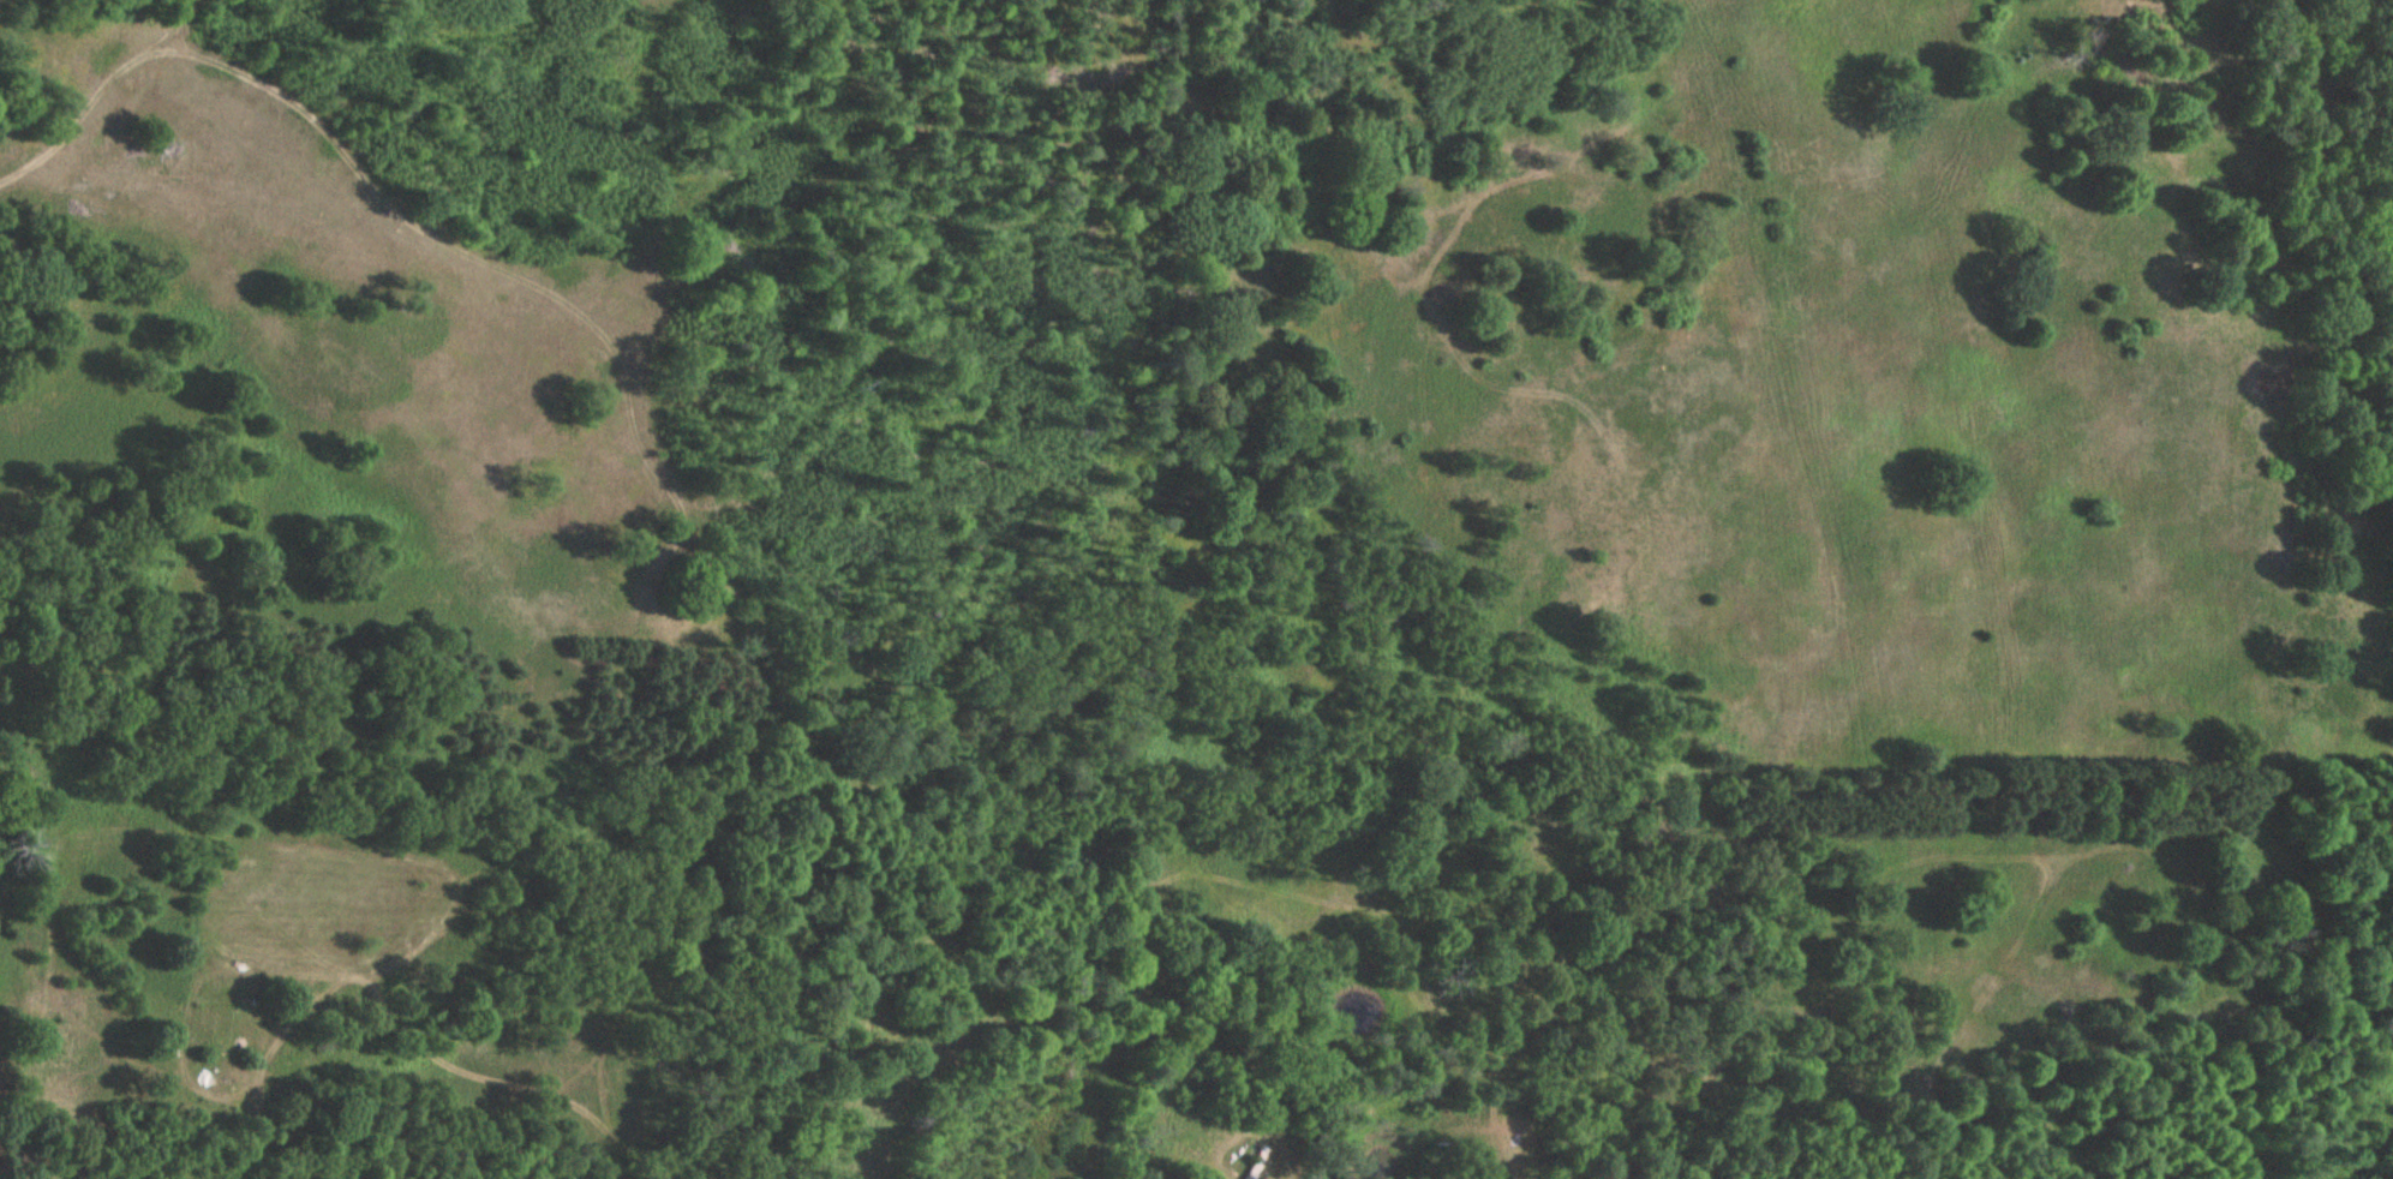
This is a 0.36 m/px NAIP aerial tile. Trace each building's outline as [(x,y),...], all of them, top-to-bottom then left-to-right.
[(1270,1152),(1259,1147),(1244,1178),(1257,1178),(1270,1152)]
